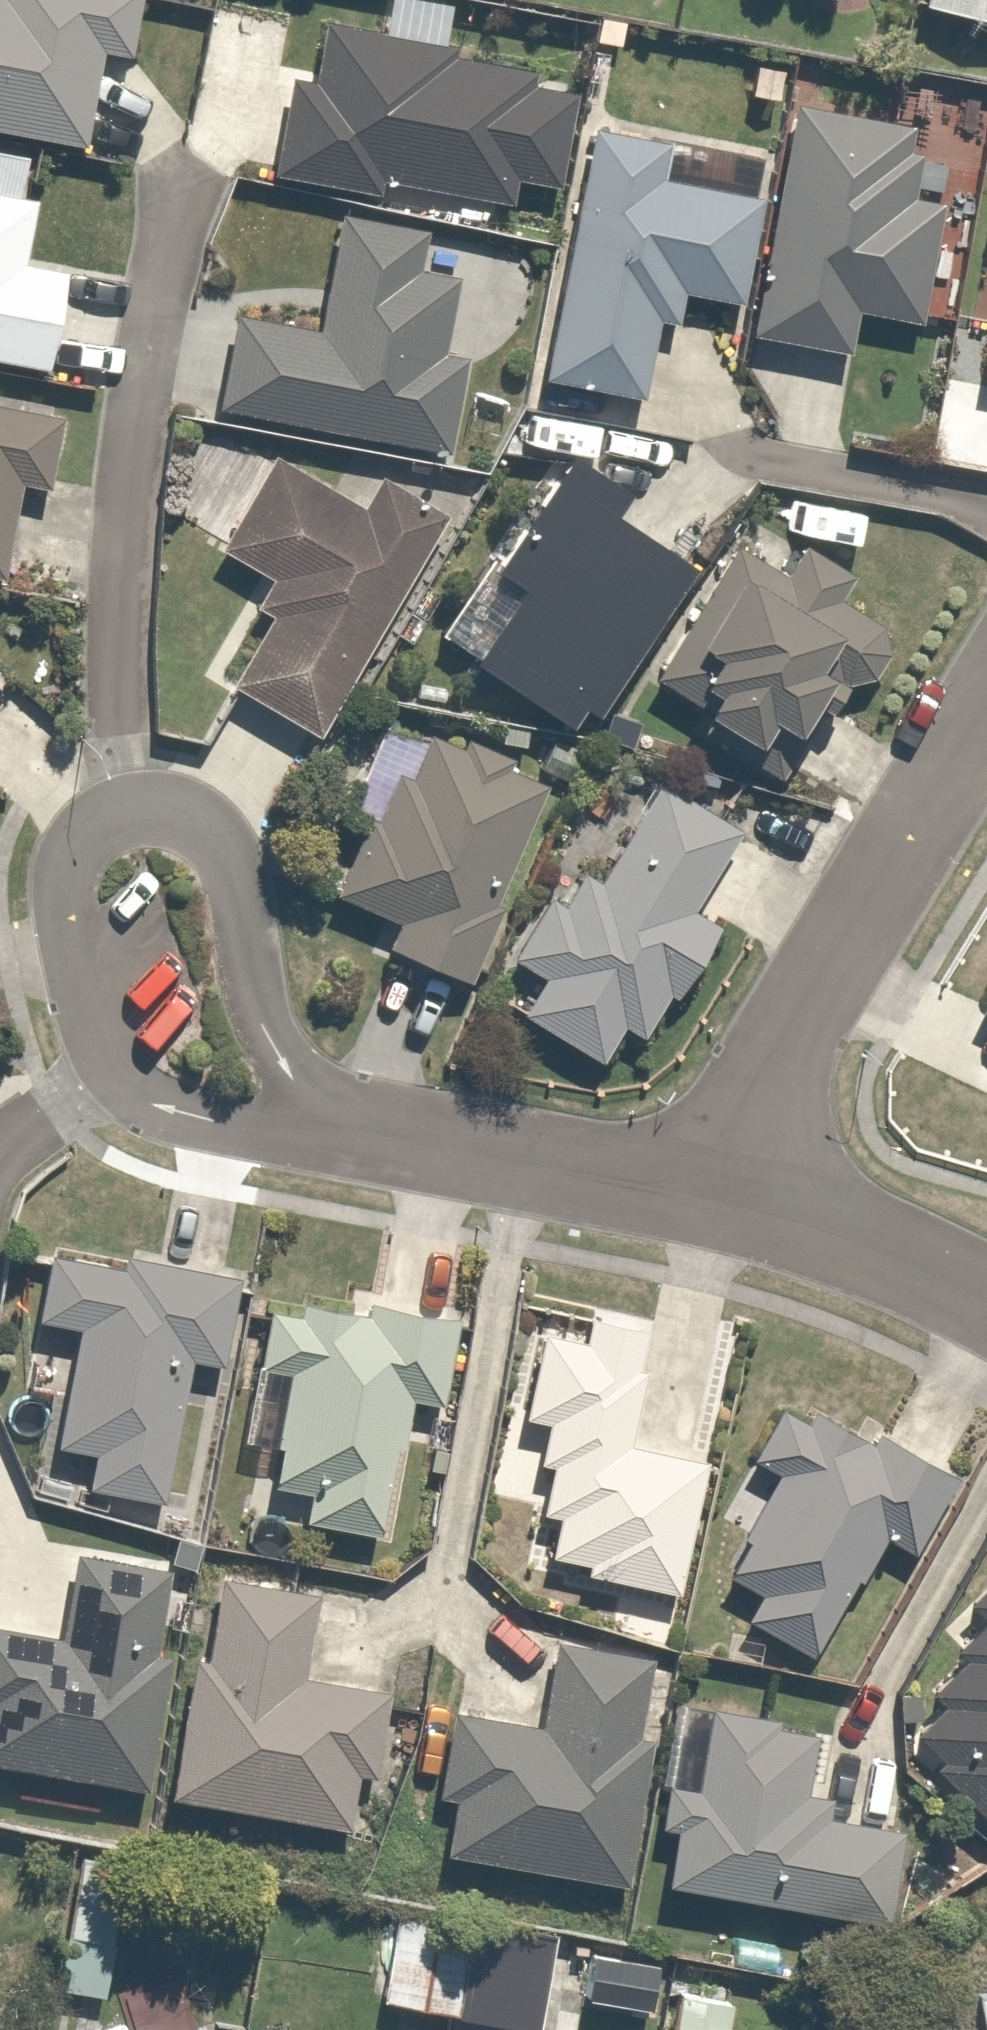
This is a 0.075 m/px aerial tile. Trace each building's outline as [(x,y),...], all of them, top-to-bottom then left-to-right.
[(76,141),(89,68),(102,70),(105,50),(117,52),(126,0),(0,0),(0,128),(76,141)] [(986,16),(986,0),(922,0),(986,16)] [(261,96),(247,165),(254,167),(377,192),(380,173),(503,198),(508,171),(550,179),(568,92),(525,83),(529,64),(448,47),(450,37),(317,10),(305,69),(290,66),(283,100),(261,96)] [(914,121),(784,96),(740,329),(840,348),(848,304),(920,318),(943,195),(902,187),(914,121)] [(663,140),(589,125),(539,379),(631,397),(650,306),(675,311),(681,283),(735,294),(755,192),(657,173),(663,140)] [(37,362),(54,261),(19,255),(30,192),(10,188),(17,146),(0,143),(0,355),(37,362)] [(220,300),(200,403),(439,448),(458,347),(431,342),(448,252),(419,246),(424,220),(341,204),(319,319),(220,300)] [(971,374),(986,377),(986,292),(971,374)] [(5,478),(43,484),(56,406),(0,397),(0,507),(5,478)] [(610,482),(556,445),(476,562),(509,584),(463,651),(568,722),(678,561),(595,504),(610,482)] [(300,743),(443,512),(375,471),(353,507),(258,448),(200,542),(251,574),(231,607),(254,621),(213,689),(300,743)] [(761,773),(824,685),(841,697),(888,631),(836,594),(850,574),(799,538),(779,566),(739,537),(635,683),(761,773)] [(459,973),(541,766),(419,718),(399,769),(379,761),(328,891),(388,915),(377,941),(459,973)] [(726,815),(652,773),(596,870),(576,858),(556,893),(540,884),(500,954),(528,970),(505,1011),(590,1060),(615,1018),(639,1032),(707,912),(679,896),(726,815)] [(961,1021),(986,1034),(986,968),(961,1021)] [(24,1311),(71,1319),(49,1440),(78,1446),(71,1485),(143,1498),(159,1404),(177,1407),(186,1354),(219,1360),(236,1264),(115,1242),(113,1256),(36,1242),(24,1311)] [(311,1314),(258,1304),(247,1362),(273,1367),(252,1478),(304,1488),(299,1514),(368,1527),(386,1432),(399,1434),(407,1391),(431,1395),(448,1305),(379,1293),(376,1305),(315,1293),(311,1314)] [(627,1434),(648,1321),(585,1309),(581,1331),(531,1322),(516,1404),(538,1408),(530,1455),(546,1458),(537,1506),(551,1509),(543,1551),(583,1558),(580,1572),(667,1588),(693,1446),(627,1434)] [(743,1453),(767,1464),(717,1570),(745,1584),(731,1612),(799,1644),(841,1557),(857,1565),(873,1531),(898,1543),(939,1458),(778,1380),(743,1453)] [(157,1556),(61,1542),(48,1629),(0,1622),(0,1767),(137,1786),(158,1637),(146,1635),(157,1556)] [(967,1814),(986,1797),(986,1566),(932,1614),(954,1640),(924,1666),(934,1678),(906,1702),(922,1721),(903,1738),(967,1814)] [(312,1591),(204,1573),(168,1791),(339,1819),(347,1771),(367,1775),(383,1680),(299,1666),(312,1591)] [(436,1788),(427,1843),(626,1877),(651,1733),(630,1729),(641,1661),(548,1646),(536,1716),(438,1700),(424,1786),(436,1788)] [(653,1821),(669,1823),(661,1878),(868,1907),(880,1823),(819,1814),(824,1780),(800,1776),(808,1717),(703,1702),(692,1779),(660,1775),(653,1821)] [(450,2008),(466,1918),(389,1904),(373,1994),(450,2008)] [(466,1918),(450,2008),(539,2023),(555,1933),(466,1918)] [(657,1954),(587,1945),(580,1999),(650,2008),(657,1954)] [(969,1980),(980,2029),(986,2029),(986,1976),(969,1980)] [(671,1987),(664,2029),(722,2029),(727,1996),(671,1987)]
